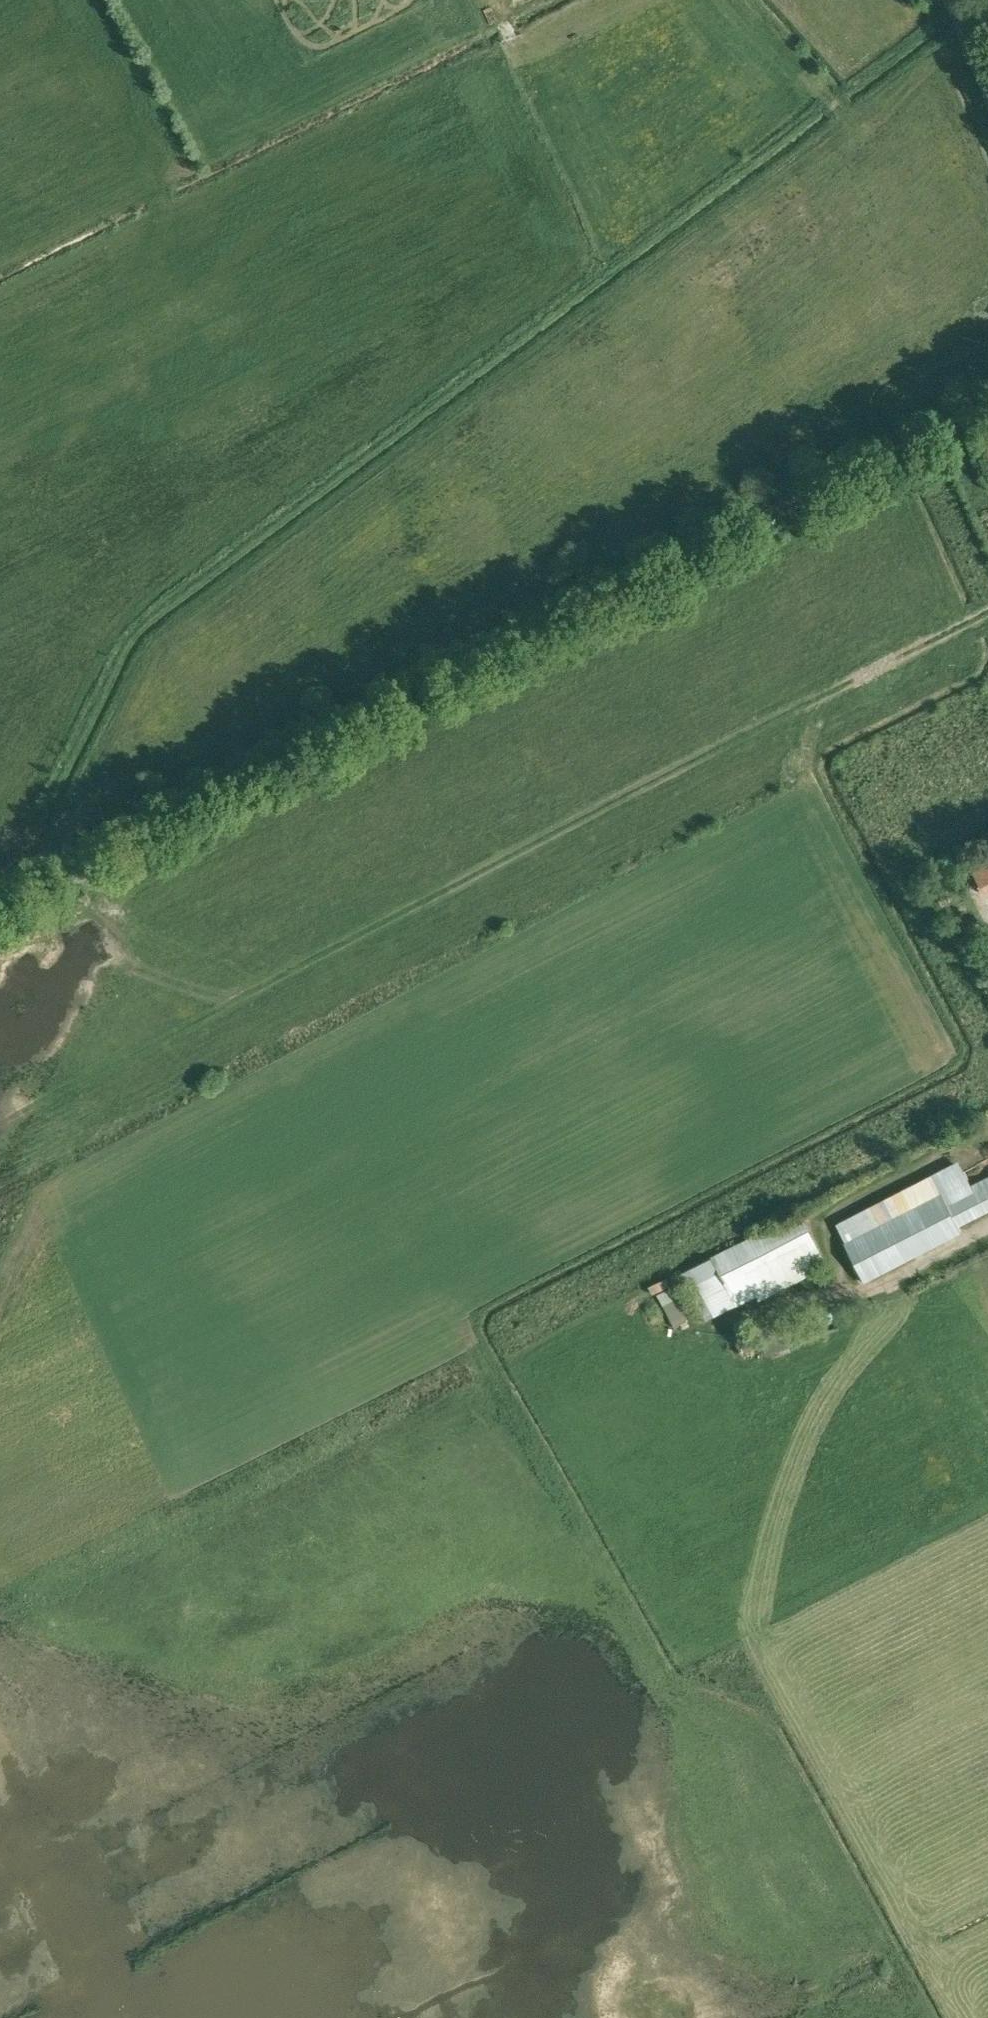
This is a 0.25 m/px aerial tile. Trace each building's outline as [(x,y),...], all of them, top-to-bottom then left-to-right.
[(335,33),(349,31),(347,17),(333,20),(335,33)] [(983,890),(987,888),(987,866),(975,872),(983,890)] [(859,1273),(868,1269),(872,1277),(987,1218),(987,1177),(847,1250),(859,1273)] [(680,1274),(703,1320),(736,1303),(737,1304),(825,1261),(800,1213),(713,1257),(680,1274)] [(651,1280),(635,1286),(649,1325),(664,1319),(651,1280)] [(655,1287),(671,1323),(684,1317),(669,1281),(655,1287)] [(785,1298),(767,1304),(770,1312),(788,1307),(785,1298)]
